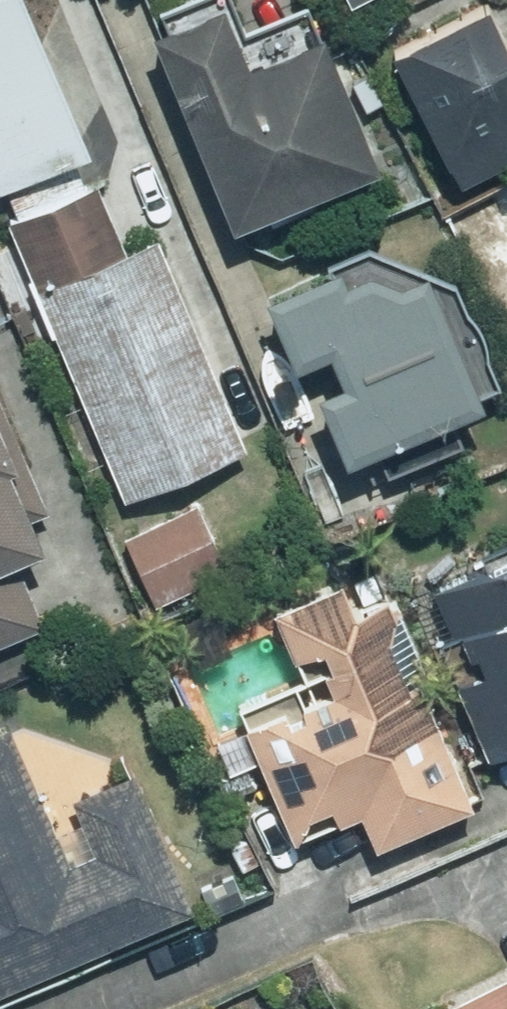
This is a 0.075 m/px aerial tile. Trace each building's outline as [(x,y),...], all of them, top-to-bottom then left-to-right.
[(8,317),(21,347),(51,334),(121,499),(245,447),(155,235),(124,249),(96,182),(82,187),(71,160),(83,155),(17,0),(0,0),(0,320),(8,317)] [(505,57),(472,2),(388,52),(464,182),(506,157),(506,56),(505,57)] [(371,168),(318,37),(238,69),(212,6),(146,33),(224,225),(263,209),(270,225),(318,206),(312,192),(371,168)] [(415,272),(384,258),(328,282),(323,272),(258,300),(284,360),(321,344),(340,388),(318,398),(342,455),(470,401),(415,272)] [(39,622),(10,557),(34,547),(0,471),(12,466),(0,440),(0,639),(39,622)] [(121,536),(153,605),(226,571),(194,502),(121,536)] [(432,588),(466,672),(448,679),(478,753),(506,741),(506,539),(475,552),(482,568),(432,588)] [(468,806),(427,714),(439,709),(389,596),(353,612),(339,581),(278,608),(315,692),(236,727),(290,847),(358,817),(372,848),(468,806)] [(0,737),(0,992),(184,915),(125,774),(67,798),(76,821),(55,830),(13,731),(0,737)] [(435,1008),(506,1008),(506,968),(435,1008)]
